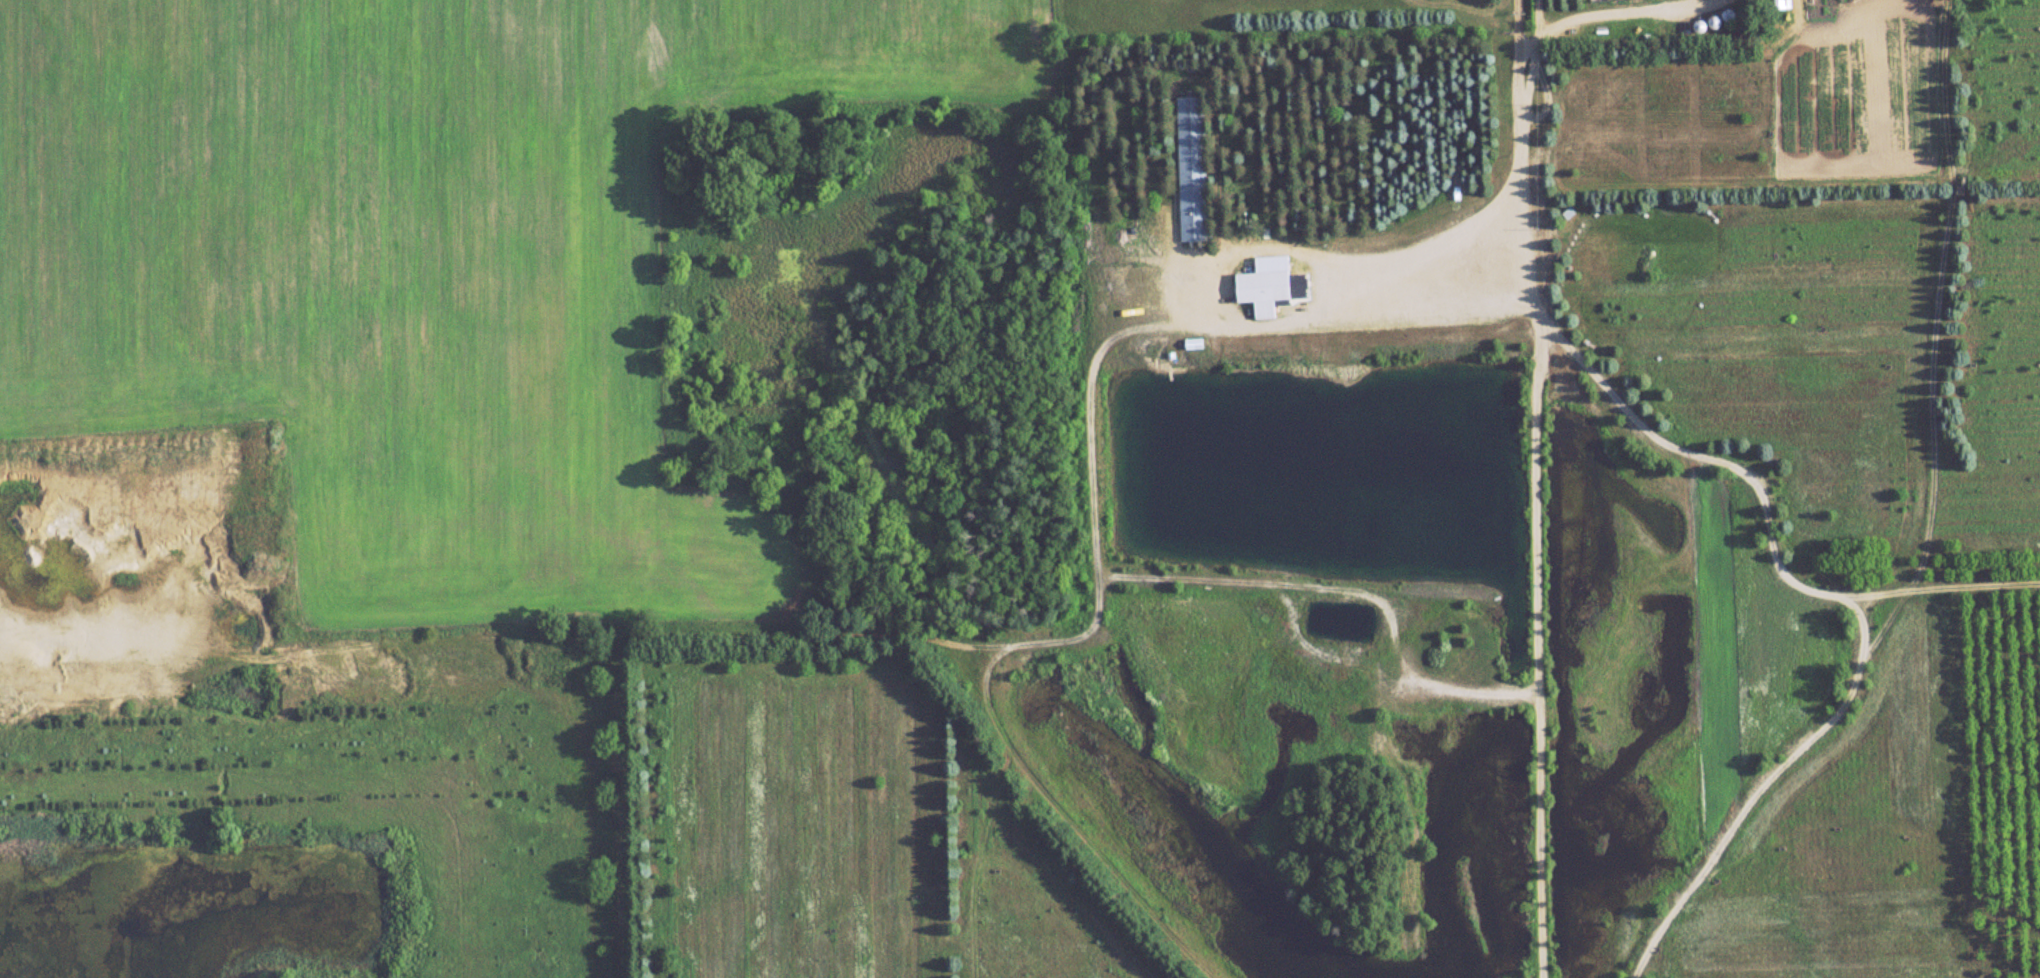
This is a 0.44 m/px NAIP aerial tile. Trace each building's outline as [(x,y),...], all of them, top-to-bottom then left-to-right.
[(1206,95),(1179,95),(1182,239),(1209,239),(1206,95)] [(1295,298),(1294,269),(1239,271),(1240,301),(1258,301),(1258,318),(1279,317),(1278,299),(1295,298)]
